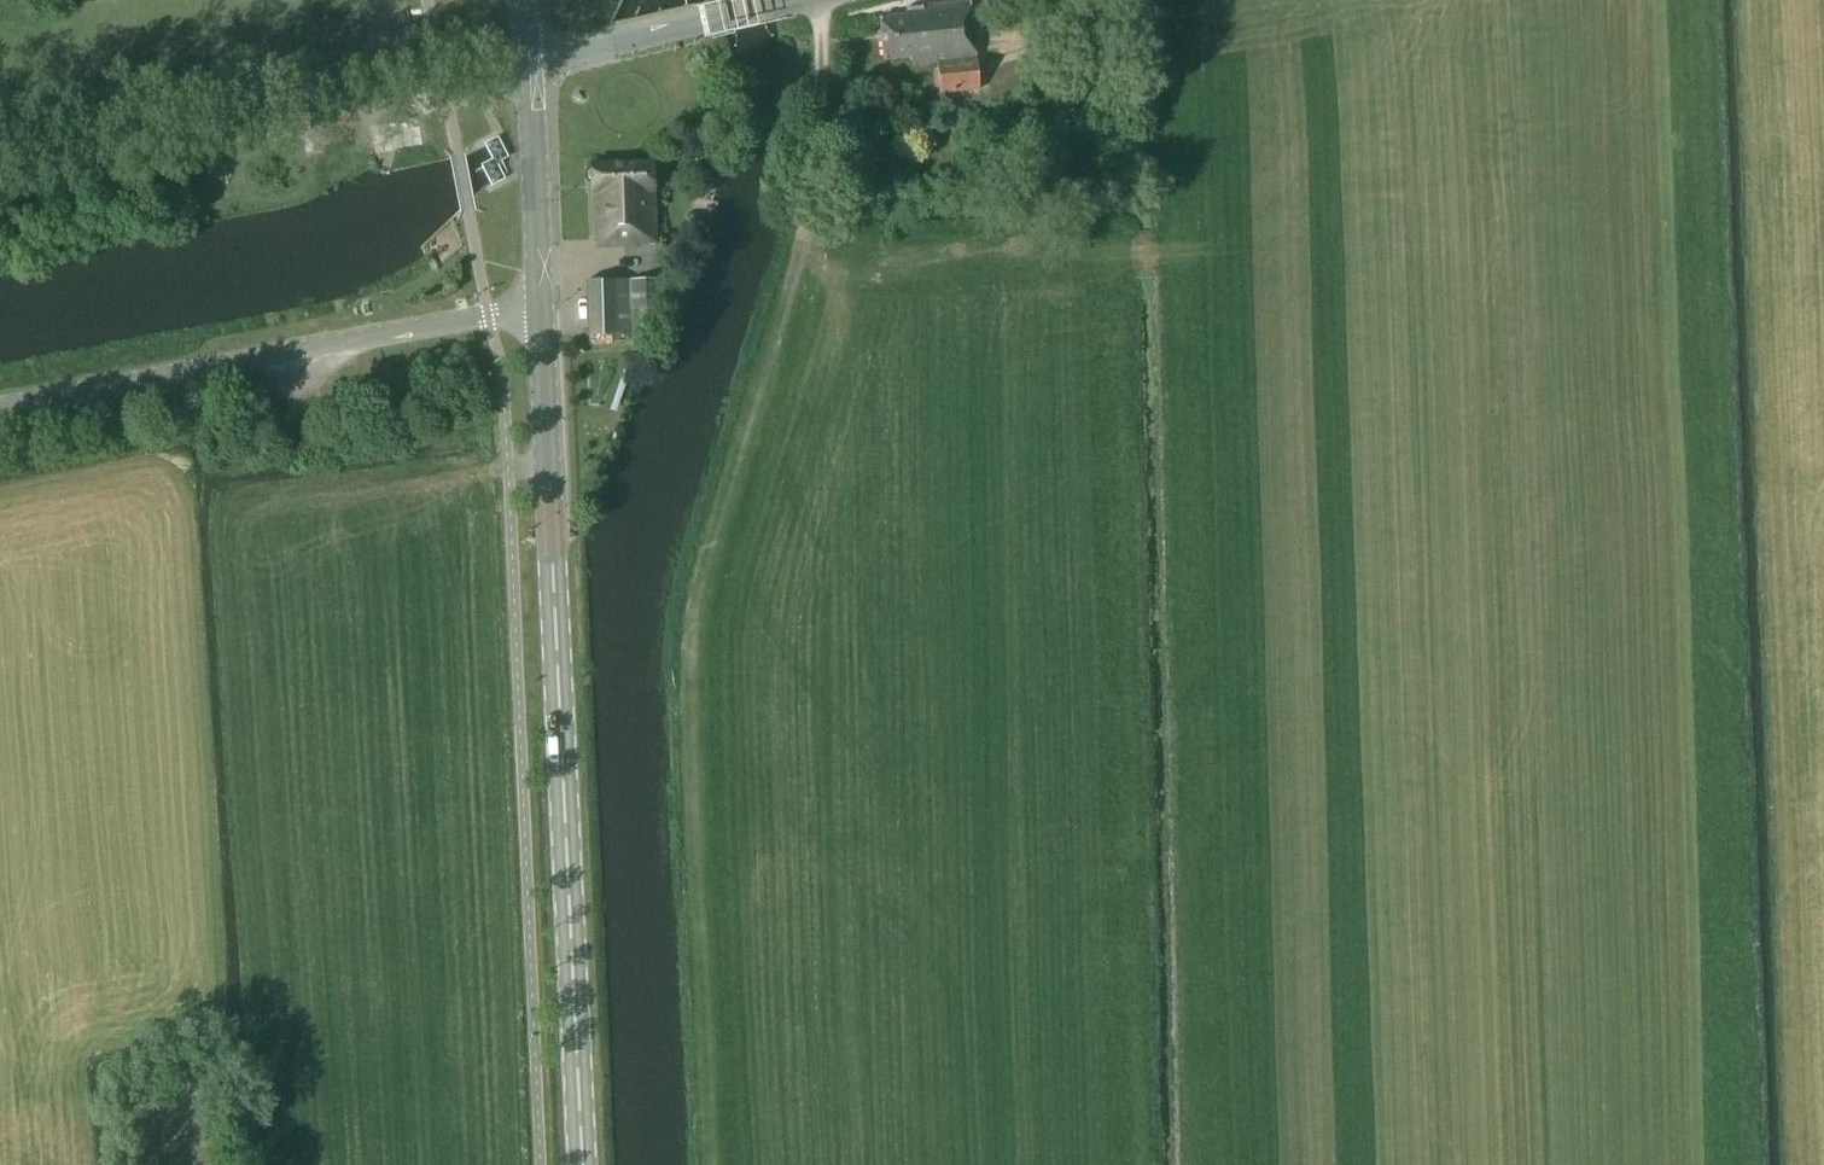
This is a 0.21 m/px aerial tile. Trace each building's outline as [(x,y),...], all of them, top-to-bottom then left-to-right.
[(972,1),(923,5),(923,6),(906,7),(907,15),(882,17),(885,60),(911,58),(912,64),(938,63),(940,93),(978,90),(972,1)] [(493,158),(481,165),(481,166),(482,168),(490,183),(491,184),(492,185),(505,177),(498,165),(503,162),(501,159),(508,155),(498,136),(485,143),(486,145),(493,158)] [(713,142),(698,142),(698,157),(713,156),(713,142)] [(590,176),(593,178),(593,191),(595,191),(596,240),(613,240),(613,245),(656,244),(653,160),(593,162),(594,166),(590,168),(590,176)] [(661,333),(659,277),(587,279),(588,335),(661,333)]
